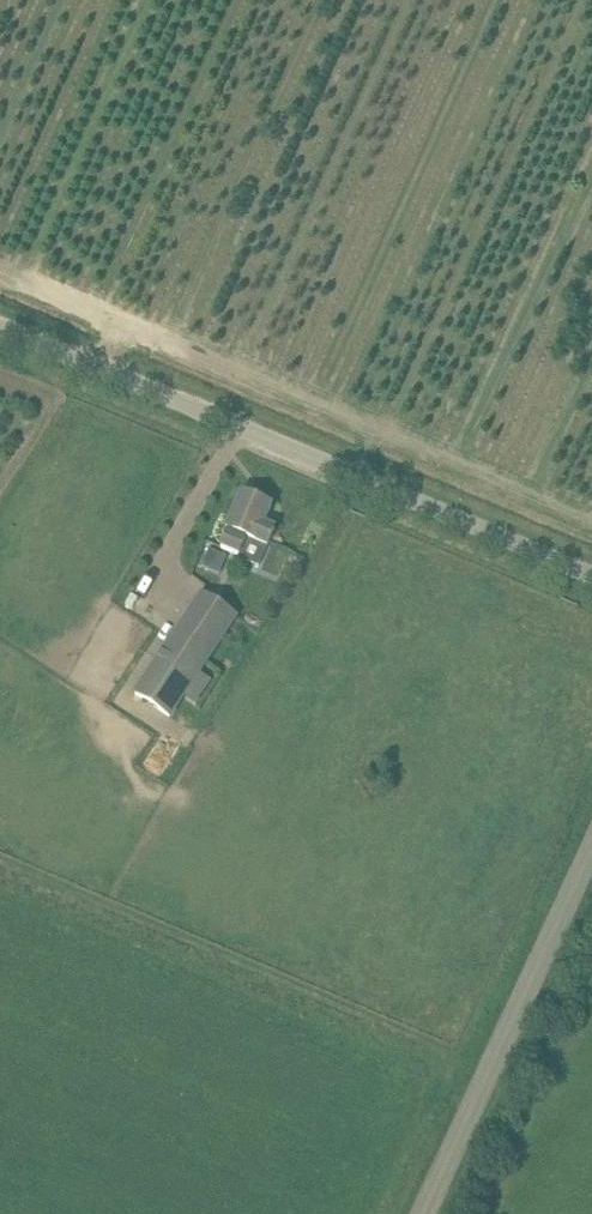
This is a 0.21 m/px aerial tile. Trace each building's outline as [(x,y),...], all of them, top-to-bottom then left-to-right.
[(272,505),(243,492),(227,529),(229,530),(222,548),(240,555),(239,558),(260,567),(261,564),(267,546),(268,546),(275,529),(264,524),(272,505)] [(212,680),(201,673),(238,616),(203,594),(138,695),(173,717),(187,696),(197,703),(212,680)]
